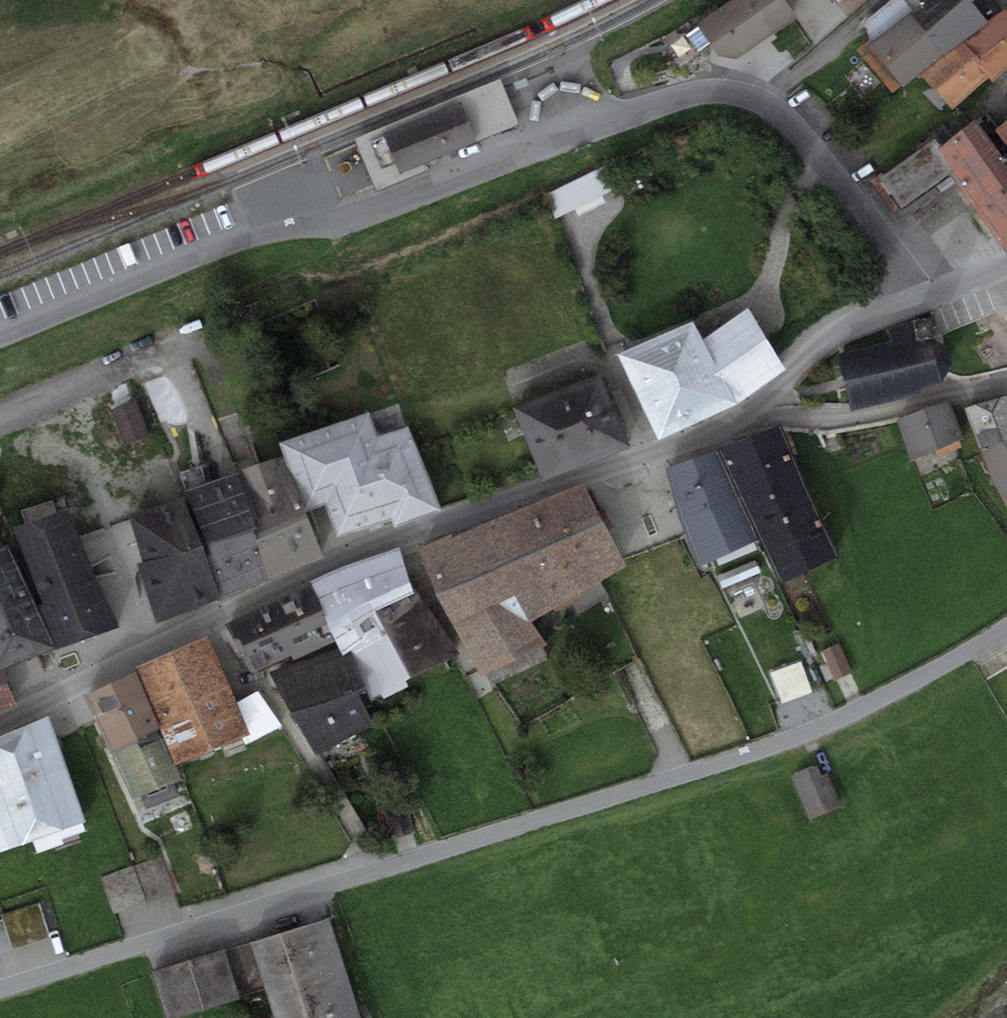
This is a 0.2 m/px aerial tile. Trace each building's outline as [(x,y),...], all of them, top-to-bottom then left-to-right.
[(697,24),(719,55),(736,58),(796,16),(785,0),(731,0),(697,24)] [(892,92),(919,73),(988,22),(976,7),(973,1),(974,0),(892,0),(864,22),(870,37),(856,49),(892,92)] [(919,73),(952,109),(988,76),(993,81),(1006,69),(1006,12),(1004,10),(988,22),(919,73)] [(468,120),(510,102),(500,78),(354,139),(376,192),(428,170),(425,163),(399,174),(383,134),(461,102),(468,120)] [(383,134),(399,174),(425,163),(519,124),(510,102),(468,120),(461,102),(383,134)] [(940,145),(957,166),(949,173),(984,218),(1006,248),(1006,152),(1003,155),(975,119),(940,145)] [(1006,145),(1006,119),(994,129),(1006,145)] [(934,137),(907,158),(930,187),(949,173),(957,166),(940,145),(934,137)] [(904,207),(930,187),(907,158),(881,178),(904,207)] [(545,194),(554,216),(618,188),(609,167),(545,194)] [(618,355),(659,438),(738,402),(785,367),(747,308),(703,338),(694,321),(618,355)] [(845,382),(852,410),(922,393),(920,386),(943,380),(951,365),(946,346),(934,339),(929,319),(889,329),(892,340),(838,353),(845,382)] [(601,373),(513,407),(542,480),(630,446),(601,373)] [(979,449),(1006,440),(1006,395),(966,409),(979,449)] [(949,399),(896,420),(912,459),(965,438),(949,399)] [(135,400),(112,409),(126,445),(149,436),(135,400)] [(370,410),(282,441),(286,454),(306,510),(325,503),(337,537),(391,518),(394,526),(440,510),(410,424),(379,435),(370,410)] [(838,554),(779,423),(719,449),(759,539),(778,581),(838,554)] [(979,449),(992,479),(1006,504),(1006,503),(1006,440),(979,449)] [(759,539),(719,449),(665,468),(675,510),(699,565),(759,539)] [(236,472),(255,527),(306,510),(286,454),(236,472)] [(186,495),(204,546),(255,527),(236,472),(184,490),(186,495)] [(583,482),(484,522),(533,620),(552,608),(556,611),(585,595),(582,591),(626,566),(583,482)] [(157,621),(221,598),(204,546),(186,495),(128,516),(144,560),(137,563),(157,621)] [(67,509),(13,526),(43,603),(35,606),(54,648),(117,626),(67,509)] [(324,556),(306,510),(255,527),(273,578),(324,556)] [(544,643),(533,620),(484,522),(453,537),(451,533),(419,549),(481,674),(544,643)] [(273,578),(255,527),(204,546),(221,598),(273,578)] [(0,550),(0,669),(2,668),(54,648),(35,606),(9,547),(0,550)] [(339,648),(346,645),(415,592),(398,547),(346,565),(309,580),(310,585),(336,640),(339,648)] [(310,585),(227,624),(250,673),(290,654),(293,660),(336,640),(310,585)] [(460,653),(415,592),(346,645),(365,688),(370,698),(460,653)] [(208,635),(134,667),(136,671),(176,763),(250,731),(208,635)] [(839,643),(822,651),(837,680),(853,672),(839,643)] [(267,674),(291,712),(357,692),(365,688),(346,645),(339,648),(267,674)] [(781,708),(811,696),(799,665),(769,677),(781,708)] [(16,705),(2,668),(0,669),(0,712),(16,705)] [(136,671),(84,693),(130,799),(182,776),(176,763),(136,671)] [(374,723),(357,692),(291,712),(317,754),(374,723)] [(0,735),(0,850),(85,820),(50,715),(0,735)] [(817,766),(792,776),(809,819),(842,805),(828,771),(821,774),(817,766)] [(162,856),(101,878),(113,913),(175,891),(162,856)] [(13,950),(51,937),(39,902),(1,914),(13,950)] [(225,950),(240,998),(266,989),(275,1017),(361,1017),(329,917),(225,950)] [(153,972),(168,1017),(174,1017),(240,998),(225,950),(153,972)]
